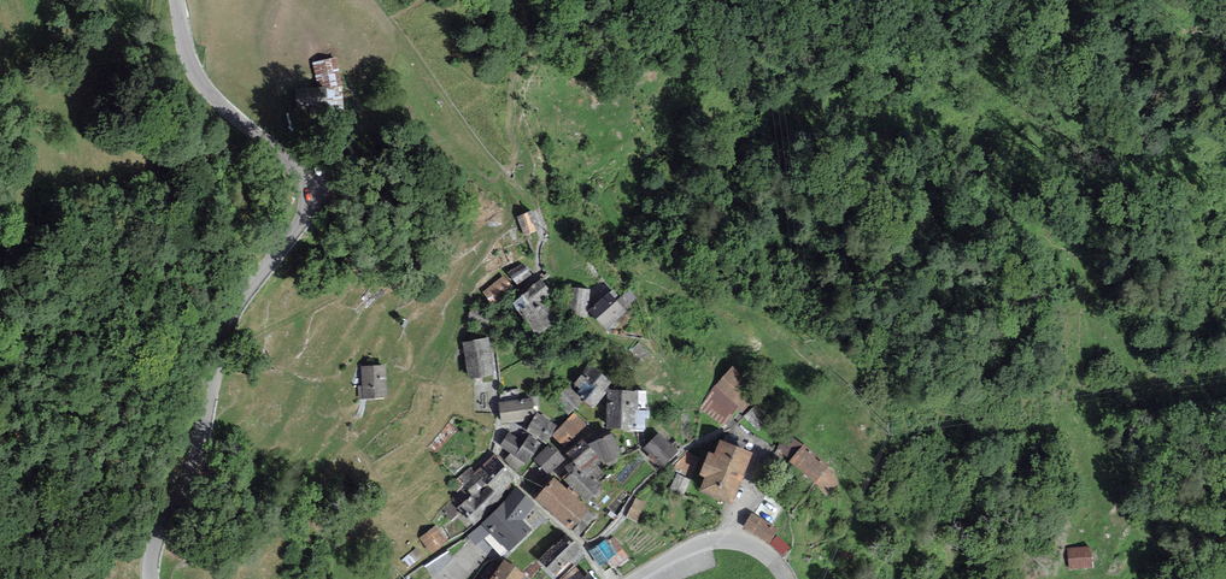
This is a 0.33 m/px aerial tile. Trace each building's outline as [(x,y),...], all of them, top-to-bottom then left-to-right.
[(313,63),(319,87),(326,87),(327,110),(345,107),(343,86),(338,57),(313,63)] [(319,87),(296,88),(297,111),(327,110),(326,87),(319,87)] [(521,214),(528,229),(542,223),(535,208),(521,214)] [(524,260),(512,268),(519,279),(531,270),(524,260)] [(487,288),(495,299),(513,285),(505,274),(487,288)] [(542,278),(516,298),(539,328),(558,314),(544,294),(550,289),(542,278)] [(590,285),(575,284),(573,306),(589,307),(590,285)] [(594,305),(608,320),(628,302),(614,287),(594,305)] [(491,310),(475,303),(468,318),(484,326),(491,310)] [(489,336),(467,339),(472,372),(494,369),(489,336)] [(363,366),(365,394),(387,392),(385,364),(363,366)] [(577,384),(595,401),(612,383),(594,366),(577,384)] [(714,388),(741,410),(762,391),(731,366),(714,388)] [(583,399),(568,382),(553,395),(568,413),(583,399)] [(644,427),(645,391),(618,390),(617,426),(644,427)] [(503,399),(505,418),(534,415),(531,396),(503,399)] [(773,417),(760,403),(745,416),(759,430),(773,417)] [(577,411),(557,432),(568,442),(588,421),(577,411)] [(541,412),(531,426),(547,438),(557,424),(541,412)] [(511,430),(503,443),(528,459),(540,442),(529,435),(526,440),(511,430)] [(678,447),(660,431),(644,449),(662,465),(678,447)] [(603,437),(610,459),(620,456),(613,434),(603,437)] [(790,462),(803,446),(787,436),(770,457),(784,468),(790,462)] [(712,471),(707,485),(733,496),(752,448),(725,438),(719,454),(714,452),(708,469),(712,471)] [(552,440),(537,455),(549,469),(558,461),(553,455),(560,449),(552,440)] [(592,444),(573,459),(582,467),(600,453),(592,444)] [(803,446),(790,462),(816,482),(828,466),(803,446)] [(699,458),(685,454),(675,469),(692,476),(699,458)] [(462,506),(476,521),(504,495),(500,491),(515,478),(496,458),(483,470),(486,473),(470,488),(476,494),(462,506)] [(562,472),(591,499),(603,486),(582,467),(573,459),(562,472)] [(590,505),(556,476),(540,495),(574,524),(590,505)] [(486,537),(501,555),(533,525),(523,515),(534,504),(519,488),(469,536),(478,544),(486,537)] [(644,502),(636,499),(628,517),(637,520),(644,502)] [(779,527),(755,512),(749,522),(773,536),(779,527)] [(446,538),(438,525),(426,532),(434,546),(446,538)] [(556,568),(580,543),(568,532),(544,557),(556,568)] [(629,551),(616,536),(602,548),(615,563),(629,551)] [(1091,547),(1071,548),(1072,564),(1092,562),(1091,547)] [(525,570),(507,558),(492,578),(519,578),(525,570)] [(573,567),(559,578),(583,578),(573,567)]
